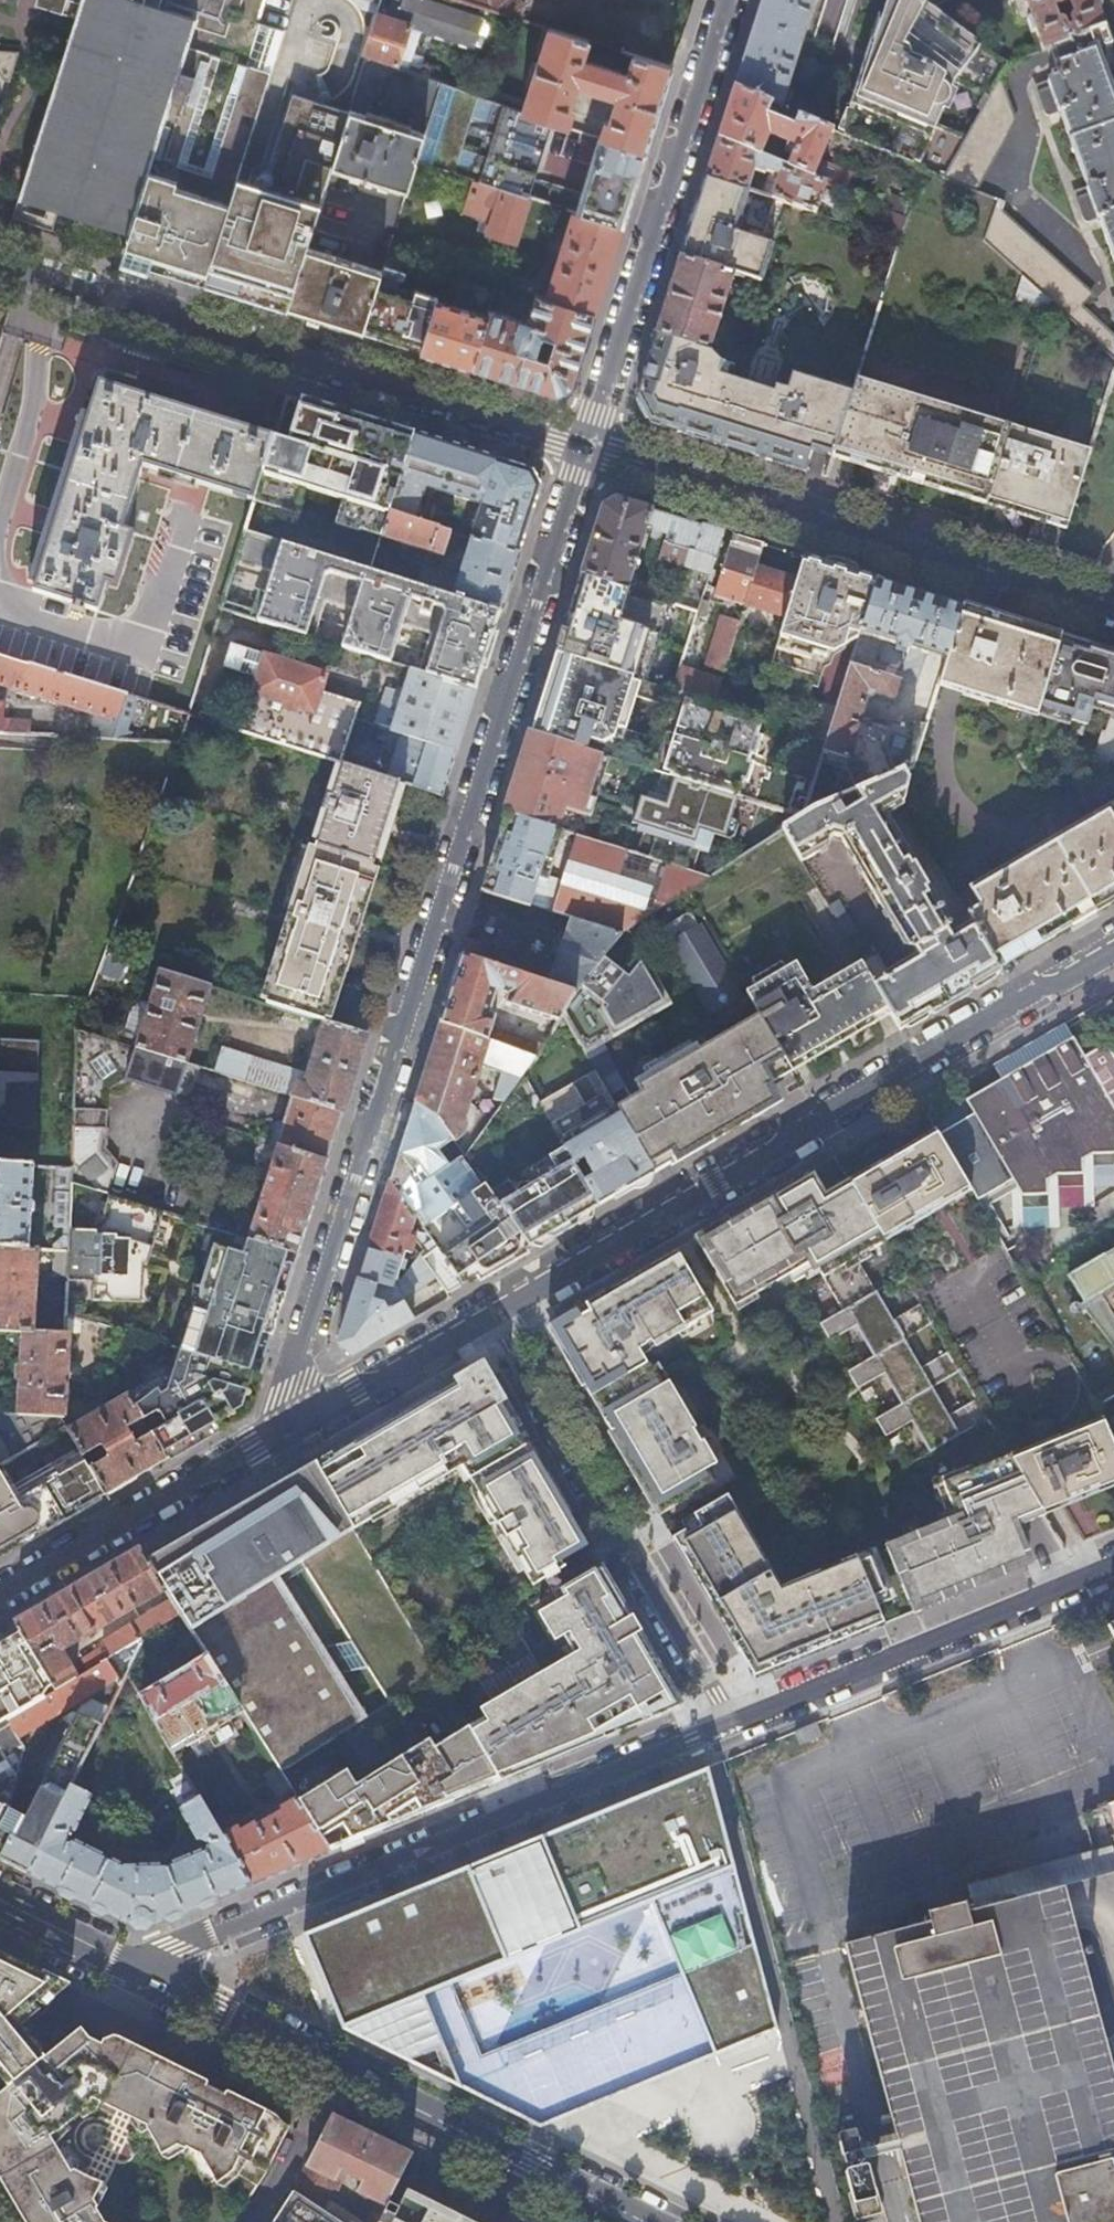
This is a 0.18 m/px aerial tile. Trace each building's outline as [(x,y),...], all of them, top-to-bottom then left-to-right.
[(41,7),(76,18),(19,199),(130,233),(183,63),(196,19),(158,7),(161,0),(43,0),(41,7)] [(183,63),(130,233),(122,259),(121,265),(135,270),(149,274),(151,268),(180,277),(203,284),(236,179),(286,14),(245,0),(204,0),(183,63)] [(158,7),(196,19),(204,0),(161,0),(158,7)] [(286,14),(288,7),(266,0),(245,0),(286,14)] [(376,13),(363,54),(366,55),(365,58),(396,68),(409,24),(474,44),(482,18),(425,0),(400,0),(394,19),(376,13)] [(519,18),(523,7),(519,1),(517,0),(460,0),(519,18)] [(733,88),(771,104),(781,108),(814,0),(762,0),(751,34),(733,88)] [(818,45),(838,52),(855,0),(833,0),(818,45)] [(845,135),(922,168),(945,177),(968,136),(943,126),(958,91),(986,103),(1000,77),(1006,66),(935,9),(924,4),(914,0),(900,0),(891,22),(880,18),(877,16),(868,45),(859,75),(868,78),(854,111),(846,132),(845,135)] [(880,18),(891,22),(900,0),(886,0),(880,18)] [(1043,53),(1050,50),(1105,30),(1094,0),(1024,0),(1043,53)] [(671,66),(623,51),(621,57),(629,60),(625,72),(580,58),(586,39),(548,27),(521,110),(552,120),(567,125),(572,110),(570,107),(568,106),(575,84),(615,96),(609,119),(606,118),(603,120),(598,136),(599,136),(644,151),(658,105),(671,66)] [(1105,30),(1050,50),(1061,80),(1053,83),(1055,87),(1050,89),(1052,94),(1041,99),(1048,118),(1051,121),(1055,121),(1062,119),(1090,194),(1089,195),(1090,199),(1079,203),(1087,226),(1089,228),(1092,228),(1101,225),(1113,260),(1113,101),(1097,54),(1111,49),(1108,39),(1105,30)] [(0,51),(0,63),(5,70),(12,72),(18,52),(0,51)] [(396,68),(365,58),(349,109),(350,110),(349,115),(331,169),(405,192),(415,162),(428,120),(440,83),(396,68)] [(848,109),(854,111),(868,78),(859,75),(847,105),(849,106),(848,109)] [(986,103),(968,136),(945,177),(979,191),(1020,119),(1000,77),(986,103)] [(521,110),(440,83),(428,120),(415,162),(472,179),(528,197),(572,210),(621,225),(637,173),(644,151),(599,136),(582,192),(534,178),(552,120),(521,110)] [(725,114),(718,138),(760,155),(768,135),(792,146),(784,165),(813,177),(832,130),(789,113),(785,122),(775,118),(777,113),(769,109),(771,104),(733,88),(725,114)] [(264,187),(236,179),(203,284),(286,310),(306,249),(331,169),(349,115),(293,96),(264,187)] [(837,128),(846,132),(854,111),(848,109),(846,108),(837,128)] [(711,159),(705,178),(748,191),(754,171),(765,175),(766,172),(779,176),(772,198),(773,199),(816,212),(826,182),(813,177),(784,165),(760,155),(718,138),(711,159)] [(826,182),(846,191),(850,181),(830,173),(826,182)] [(732,275),(758,284),(770,245),(760,242),(744,237),(747,228),(745,228),(737,225),(742,211),(748,191),(705,178),(699,197),(688,232),(684,243),(679,259),(732,275)] [(514,241),(528,197),(472,179),(463,209),(481,215),(476,229),(514,241)] [(749,213),(756,193),(748,191),(742,211),(749,213)] [(769,198),(756,193),(749,213),(745,228),(747,228),(757,232),(758,232),(758,233),(759,233),(760,234),(760,235),(761,236),(761,237),(761,238),(773,199),(772,198),(769,198)] [(688,232),(699,197),(695,196),(684,231),(688,232)] [(998,199),(984,240),(1023,276),(1052,302),(1113,360),(1113,338),(1082,309),(1093,297),(1001,211),(1004,202),(998,199)] [(907,216),(876,203),(872,214),(904,226),(907,216)] [(621,225),(572,210),(545,297),(593,312),(608,266),(621,225)] [(749,213),(742,211),(737,225),(745,228),(749,213)] [(757,232),(747,228),(744,237),(760,242),(761,238),(761,237),(761,236),(760,235),(760,234),(759,233),(758,233),(758,232),(757,232)] [(363,267),(306,249),(286,310),(340,326),(360,332),(367,309),(377,281),(380,272),(363,267)] [(445,267),(387,249),(380,272),(377,281),(402,289),(406,276),(420,280),(414,301),(433,307),(436,299),(445,267)] [(668,294),(655,335),(708,351),(722,363),(726,364),(732,366),(736,351),(710,343),(721,310),(727,311),(729,304),(723,302),(732,275),(679,259),(668,294)] [(495,282),(512,287),(532,293),(539,295),(542,284),(488,268),(484,279),(495,282)] [(1052,302),(1023,276),(1015,304),(1048,315),(1052,302)] [(509,299),(512,287),(495,282),(491,294),(509,299)] [(470,367),(516,381),(555,393),(570,386),(586,335),(593,312),(545,297),(539,295),(532,293),(523,321),(487,310),(485,313),(470,367)] [(433,307),(432,313),(420,351),(443,358),(470,367),(485,313),(436,299),(433,307)] [(393,316),(367,309),(360,332),(390,342),(420,351),(432,313),(398,302),(393,316)] [(735,449),(772,460),(774,465),(789,469),(790,466),(805,470),(811,451),(831,457),(834,449),(851,395),(853,388),(831,382),(830,387),(793,375),(788,389),(761,380),(744,389),(724,383),(723,376),(728,378),(732,366),(726,364),(722,363),(708,351),(655,335),(654,338),(651,337),(647,351),(650,351),(640,382),(637,381),(633,393),(637,400),(633,402),(644,421),(647,419),(651,427),(664,431),(665,427),(685,433),(684,437),(703,443),(710,441),(735,449)] [(834,449),(831,457),(1065,530),(1089,454),(855,382),(853,388),(851,395),(834,449)] [(253,502),(273,438),(96,383),(86,417),(78,414),(27,584),(35,586),(33,593),(71,604),(69,610),(82,614),(84,608),(95,611),(104,583),(115,586),(131,533),(121,529),(141,466),(253,502)] [(480,504),(470,538),(518,553),(531,510),(536,493),(538,486),(530,472),(523,470),(506,464),(470,453),(414,436),(389,514),(413,521),(424,486),(480,504)] [(532,471),(530,472),(538,486),(540,485),(532,471)] [(590,542),(580,574),(638,592),(638,593),(642,580),(632,577),(646,529),(652,530),(649,538),(663,542),(658,558),(684,566),(687,556),(692,558),(677,605),(698,612),(699,609),(701,602),(723,532),(667,514),(615,498),(607,503),(601,507),(590,542)] [(389,514),(381,537),(443,556),(445,548),(450,533),(413,521),(389,514)] [(243,533),(234,562),(271,574),(263,599),(255,597),(248,620),(256,622),(304,637),(311,639),(322,601),(350,610),(339,648),(388,663),(399,625),(427,634),(415,671),(474,690),(478,678),(487,652),(495,626),(499,611),(415,586),(370,572),(307,553),(279,544),(243,533)] [(450,533),(445,548),(453,551),(458,535),(450,533)] [(749,540),(733,535),(714,596),(744,606),(756,566),(763,545),(749,540)] [(415,586),(499,611),(510,577),(518,553),(470,538),(458,578),(438,572),(435,581),(418,576),(415,586)] [(824,560),(822,563),(858,574),(859,571),(859,569),(859,567),(858,566),(857,565),(855,564),(830,556),(829,556),(827,556),(826,557),(824,558),(824,560)] [(754,716),(729,795),(738,798),(801,818),(803,817),(835,714),(801,704),(808,684),(817,687),(824,667),(835,662),(838,652),(848,647),(849,643),(859,638),(878,580),(868,577),(858,574),(822,563),(804,557),(797,579),(784,619),(758,701),(754,716)] [(756,566),(744,606),(740,619),(748,622),(752,608),(784,619),(797,579),(756,566)] [(562,632),(555,653),(592,665),(636,679),(646,682),(671,603),(669,602),(668,602),(657,599),(644,594),(638,593),(638,592),(580,574),(567,614),(562,632)] [(835,714),(803,817),(811,813),(837,802),(855,794),(903,772),(913,768),(924,731),(927,724),(860,719),(867,698),(875,694),(894,700),(900,681),(887,677),(890,669),(891,666),(875,661),(882,640),(908,648),(907,651),(909,651),(914,653),(910,663),(906,662),(903,673),(900,680),(912,685),(917,683),(926,654),(946,660),(962,606),(944,601),(878,580),(859,638),(835,714)] [(657,599),(668,602),(671,594),(660,590),(657,599)] [(701,602),(699,609),(706,612),(709,604),(701,602)] [(992,616),(962,606),(946,660),(927,724),(924,731),(1024,762),(1037,722),(1038,722),(1039,718),(1042,711),(1063,638),(992,616)] [(708,667),(724,671),(738,625),(722,619),(708,667)] [(1086,727),(1091,710),(1093,703),(1113,709),(1113,653),(1103,650),(1063,638),(1042,711),(1072,720),(1071,722),(1086,727)] [(239,733),(339,764),(352,720),(357,704),(320,692),(325,676),(231,647),(225,669),(256,678),(239,733)] [(646,682),(636,679),(592,665),(555,653),(538,707),(530,733),(602,755),(609,757),(662,774),(674,778),(729,795),(754,716),(714,703),(673,690),(646,682)] [(128,740),(128,733),(115,730),(125,696),(0,657),(0,685),(92,714),(89,738),(128,740)] [(680,668),(673,690),(714,703),(718,689),(721,680),(680,668)] [(409,738),(455,753),(465,719),(474,690),(415,671),(408,669),(401,692),(386,688),(374,726),(389,731),(389,732),(409,738)] [(887,677),(900,681),(900,680),(903,673),(890,669),(887,677)] [(714,703),(754,716),(758,701),(718,689),(714,703)] [(128,713),(183,730),(187,717),(187,715),(170,709),(168,710),(132,699),(128,713)] [(1093,703),(1091,710),(1113,716),(1113,717),(1113,709),(1093,703)] [(28,735),(29,723),(2,721),(3,704),(0,704),(0,733),(28,735)] [(1071,722),(1072,720),(1042,711),(1039,718),(1070,727),(1071,722)] [(1090,775),(1111,777),(1112,776),(1113,769),(1113,717),(1113,716),(1108,734),(1103,732),(1090,775)] [(505,813),(558,829),(564,810),(590,818),(595,801),(588,798),(602,755),(530,733),(518,773),(505,813)] [(399,782),(441,795),(447,778),(455,753),(409,738),(396,781),(399,782)] [(609,757),(602,755),(588,798),(595,801),(609,757)] [(324,814),(314,846),(373,863),(374,861),(398,785),(399,782),(396,781),(339,764),(329,798),(323,797),(318,813),(324,814)] [(801,818),(784,829),(782,830),(802,864),(827,850),(829,841),(833,838),(842,840),(904,946),(914,948),(918,956),(887,974),(882,967),(875,971),(879,979),(872,983),(886,1008),(891,1016),(900,1031),(926,1015),(934,1011),(973,988),(999,973),(996,968),(971,924),(951,936),(947,929),(949,923),(886,816),(901,807),(908,784),(903,772),(855,794),(860,802),(843,812),(837,802),(811,813),(803,817),(801,818)] [(674,778),(662,774),(656,794),(667,798),(674,778)] [(646,798),(640,796),(631,822),(637,825),(635,831),(642,833),(654,837),(647,857),(683,869),(689,849),(696,851),(706,854),(708,848),(712,838),(713,835),(728,841),(733,837),(736,826),(734,821),(730,820),(738,798),(729,795),(674,778),(667,798),(656,794),(649,792),(646,798)] [(398,785),(374,861),(380,863),(404,787),(398,785)] [(971,924),(996,968),(1068,926),(1094,911),(1113,900),(1113,810),(970,895),(978,908),(966,916),(971,924)] [(558,829),(505,813),(492,855),(481,891),(505,899),(530,907),(572,920),(619,936),(686,893),(709,877),(690,871),(683,869),(647,857),(635,854),(588,839),(558,829)] [(654,837),(642,833),(635,854),(647,857),(654,837)] [(719,841),(712,838),(708,848),(716,851),(719,841)] [(373,863),(314,846),(265,1003),(323,1021),(324,1018),(372,867),(373,863)] [(696,851),(689,849),(683,869),(690,871),(696,851)] [(372,867),(324,1018),(330,1020),(378,869),(372,867)] [(481,891),(477,903),(501,911),(505,899),(481,891)] [(696,910),(662,929),(711,1013),(744,994),(696,910)] [(1094,911),(1068,926),(1071,931),(1097,916),(1094,911)] [(1097,916),(1071,931),(1072,934),(1099,919),(1097,916)] [(572,920),(549,986),(573,995),(603,956),(619,936),(572,920)] [(465,941),(460,956),(484,964),(489,948),(465,941)] [(448,995),(439,1022),(534,1057),(541,1047),(491,1029),(494,1018),(489,1016),(496,993),(507,997),(504,1005),(556,1022),(562,1013),(573,995),(549,986),(484,964),(460,956),(448,995)] [(608,1027),(613,1036),(671,1002),(644,956),(620,970),(603,956),(573,995),(562,1013),(579,1044),(608,1027)] [(744,992),(758,1017),(787,1066),(869,1019),(886,1008),(872,983),(861,965),(843,975),(814,992),(798,962),(744,992)] [(159,970),(136,1047),(187,1063),(211,986),(159,970)] [(787,1066),(791,1073),(891,1016),(886,1008),(869,1019),(787,1066)] [(758,1017),(700,1051),(702,1055),(719,1085),(718,1085),(740,1124),(773,1105),(764,1089),(774,1083),(791,1073),(787,1066),(758,1017)] [(323,1021),(303,1084),(309,1086),(329,1023),(323,1021)] [(425,1066),(414,1101),(435,1115),(454,1142),(462,1134),(465,1123),(464,1116),(475,1081),(479,1066),(500,1074),(495,1089),(492,1099),(503,1103),(522,1077),(534,1057),(439,1022),(425,1066)] [(290,1095),(292,1096),(342,1112),(354,1074),(366,1034),(329,1023),(309,1086),(303,1084),(294,1081),(290,1095)] [(971,1193),(980,1210),(1017,1189),(1021,1196),(1046,1195),(1046,1181),(1057,1175),(1082,1174),(1081,1160),(1091,1155),(1113,1153),(1113,1058),(1106,1044),(1083,1057),(1081,1053),(1086,1050),(1087,1047),(1085,1043),(1083,1041),(1080,1040),(1075,1042),(1064,1024),(993,1066),(1001,1080),(966,1100),(976,1119),(949,1136),(952,1142),(943,1147),(971,1193)] [(77,1029),(71,1166),(70,1181),(108,1193),(117,1161),(104,1147),(108,1090),(124,1079),(192,1100),(201,1067),(187,1063),(136,1047),(77,1028),(77,1029)] [(0,1038),(0,1127),(36,1129),(41,1040),(0,1038)] [(642,1069),(646,1075),(693,1047),(689,1042),(642,1069)] [(638,1096),(677,1161),(740,1124),(718,1085),(719,1085),(702,1055),(700,1051),(699,1052),(696,1046),(693,1047),(646,1075),(649,1080),(637,1087),(641,1094),(638,1096)] [(229,1076),(276,1091),(283,1066),(236,1052),(229,1076)] [(479,1066),(475,1081),(495,1089),(500,1074),(479,1066)] [(597,1096),(606,1091),(593,1068),(584,1073),(597,1096)] [(532,1246),(592,1211),(598,1207),(536,1101),(522,1077),(503,1103),(500,1107),(490,1121),(465,1157),(484,1184),(529,1247),(532,1246)] [(606,1091),(597,1096),(583,1104),(571,1081),(536,1101),(598,1207),(614,1198),(652,1175),(655,1174),(617,1108),(606,1091)] [(263,1191),(248,1238),(289,1251),(298,1254),(311,1210),(335,1134),(342,1112),(292,1096),(284,1121),(279,1120),(272,1143),(277,1144),(266,1180),(253,1177),(250,1184),(252,1188),(263,1191)] [(638,1096),(617,1108),(655,1174),(677,1161),(638,1096)] [(407,1207),(416,1219),(422,1229),(484,1184),(465,1157),(454,1142),(435,1115),(414,1101),(401,1143),(389,1182),(398,1195),(428,1158),(441,1171),(412,1193),(417,1201),(407,1207)] [(484,1119),(490,1121),(500,1107),(491,1103),(487,1113),(486,1113),(484,1119)] [(850,1183),(935,1133),(932,1127),(847,1177),(850,1183)] [(935,1133),(850,1183),(885,1243),(971,1193),(943,1147),(940,1141),(935,1133)] [(940,1141),(943,1147),(952,1142),(949,1136),(940,1141)] [(29,1248),(33,1165),(0,1163),(0,1247),(29,1248)] [(71,1166),(56,1166),(55,1171),(64,1181),(70,1182),(70,1181),(71,1166)] [(652,1175),(614,1198),(616,1201),(626,1195),(635,1190),(636,1190),(642,1190),(648,1186),(651,1182),(652,1175)] [(805,1175),(696,1240),(729,1297),(738,1312),(759,1299),(793,1283),(821,1267),(846,1310),(820,1325),(830,1342),(856,1327),(874,1357),(848,1372),(858,1390),(884,1374),(902,1405),(876,1420),(886,1437),(912,1422),(930,1453),(987,1420),(974,1398),(943,1415),(928,1389),(959,1371),(947,1350),(916,1368),(901,1341),(931,1324),(919,1302),(889,1320),(873,1294),(904,1276),(885,1243),(850,1183),(847,1177),(817,1195),(805,1175)] [(359,1278),(380,1285),(394,1289),(405,1253),(408,1254),(414,1250),(417,1240),(410,1238),(416,1219),(407,1207),(398,1195),(389,1182),(371,1240),(359,1278)] [(473,1280),(525,1250),(529,1247),(484,1184),(422,1229),(426,1234),(463,1286),(473,1280)] [(53,1243),(53,1249),(68,1250),(69,1227),(70,1191),(55,1191),(54,1225),(62,1226),(62,1235),(53,1243)] [(100,1299),(105,1294),(111,1300),(139,1301),(141,1263),(145,1263),(163,1211),(108,1193),(100,1218),(92,1225),(92,1228),(69,1227),(68,1250),(67,1261),(67,1275),(66,1280),(92,1281),(91,1299),(100,1299)] [(592,1211),(532,1246),(541,1250),(553,1243),(554,1239),(577,1226),(580,1227),(592,1221),(592,1211)] [(288,1283),(294,1264),(298,1254),(289,1251),(248,1238),(213,1227),(202,1263),(207,1264),(187,1327),(182,1326),(175,1347),(181,1349),(251,1371),(260,1374),(270,1340),(288,1283)] [(426,1249),(420,1256),(427,1267),(447,1295),(463,1286),(426,1234),(420,1240),(426,1249)] [(23,1331),(31,1331),(36,1249),(29,1248),(0,1247),(0,1329),(23,1331)] [(1068,1275),(1085,1305),(1101,1295),(1113,1318),(1113,1248),(1068,1275)] [(525,1250),(473,1280),(474,1283),(485,1276),(492,1277),(524,1259),(525,1250)] [(696,1429),(669,1383),(658,1364),(650,1370),(642,1357),(679,1334),(682,1340),(702,1328),(698,1322),(713,1314),(676,1251),(606,1293),(549,1326),(629,1464),(658,1514),(711,1483),(705,1472),(717,1465),(703,1441),(701,1443),(693,1430),(696,1429)] [(420,1256),(417,1261),(423,1269),(423,1270),(427,1267),(420,1256)] [(394,1289),(402,1302),(413,1320),(450,1299),(447,1295),(427,1267),(423,1270),(423,1269),(416,1277),(410,1269),(394,1289)] [(66,1280),(67,1275),(51,1274),(50,1307),(65,1308),(66,1280)] [(375,1298),(380,1285),(359,1278),(350,1306),(338,1343),(352,1356),(413,1320),(402,1302),(390,1309),(385,1302),(375,1298)] [(20,1380),(19,1414),(60,1416),(61,1417),(64,1418),(68,1341),(90,1348),(98,1323),(65,1313),(64,1333),(31,1331),(23,1331),(21,1365),(18,1365),(17,1380),(20,1380)] [(843,1341),(833,1347),(839,1357),(849,1351),(843,1341)] [(164,1364),(141,1378),(145,1384),(128,1394),(129,1396),(166,1460),(195,1442),(209,1434),(226,1424),(248,1412),(254,1392),(260,1374),(251,1371),(181,1349),(175,1367),(164,1364)] [(316,1463),(355,1532),(464,1468),(533,1587),(566,1568),(562,1561),(587,1546),(555,1491),(483,1365),(430,1396),(316,1463)] [(871,1389),(861,1395),(867,1405),(877,1399),(871,1389)] [(119,1487),(135,1478),(166,1460),(129,1396),(128,1394),(67,1428),(106,1495),(119,1487)] [(66,1426),(61,1417),(60,1416),(19,1414),(0,1413),(0,1465),(66,1426)] [(1043,1517),(1113,1487),(1113,1448),(1109,1437),(1102,1420),(1009,1458),(1043,1517)] [(66,1426),(0,1465),(0,1493),(28,1539),(69,1516),(103,1496),(106,1495),(67,1428),(66,1426)] [(899,1436),(889,1442),(895,1452),(905,1446),(899,1436)] [(1009,1458),(1008,1457),(972,1472),(970,1466),(934,1482),(945,1511),(953,1508),(956,1517),(941,1523),(885,1546),(912,1612),(988,1581),(1062,1551),(1043,1517),(1009,1458)] [(167,1590),(174,1601),(182,1615),(210,1660),(239,1708),(248,1722),(279,1773),(361,1722),(333,1677),(368,1670),(351,1644),(317,1651),(274,1581),(355,1532),(316,1463),(234,1511),(148,1560),(167,1590)] [(28,1539),(0,1493),(0,1556),(28,1539)] [(28,1539),(0,1556),(0,1560),(105,1499),(103,1496),(69,1516),(28,1539)] [(686,1531),(672,1538),(695,1579),(752,1679),(884,1624),(873,1598),(884,1594),(867,1553),(820,1572),(822,1576),(784,1591),(781,1587),(728,1496),(695,1515),(698,1523),(686,1531)] [(945,1511),(938,1514),(941,1523),(956,1517),(953,1508),(945,1511)] [(681,1523),(686,1531),(698,1523),(695,1515),(681,1523)] [(20,1628),(54,1685),(57,1690),(78,1678),(62,1652),(60,1653),(56,1647),(66,1641),(70,1647),(167,1590),(148,1560),(143,1550),(117,1565),(80,1586),(55,1601),(33,1614),(17,1623),(20,1628)] [(637,1634),(601,1570),(565,1591),(568,1596),(539,1614),(555,1642),(564,1637),(574,1655),(481,1709),(485,1717),(468,1728),(499,1783),(591,1745),(587,1738),(601,1730),(594,1718),(630,1698),(636,1709),(644,1705),(652,1720),(680,1708),(637,1634)] [(820,1572),(781,1587),(784,1591),(822,1576),(820,1572)] [(1094,1608),(1113,1642),(1113,1600),(1094,1608)] [(83,1661),(89,1671),(146,1637),(182,1615),(174,1601),(136,1622),(141,1631),(137,1633),(132,1625),(104,1642),(107,1647),(83,1661)] [(21,1711),(47,1696),(49,1688),(54,1685),(20,1628),(0,1640),(0,1724),(8,1719),(21,1711)] [(78,1678),(57,1690),(47,1696),(21,1711),(8,1719),(19,1737),(116,1679),(124,1682),(128,1674),(130,1669),(146,1637),(89,1671),(78,1678)] [(163,1645),(146,1637),(130,1669),(148,1678),(163,1645)] [(159,1690),(142,1699),(170,1748),(239,1708),(210,1660),(195,1669),(198,1674),(162,1694),(159,1690)] [(57,1690),(54,1685),(49,1688),(47,1696),(57,1690)] [(0,1828),(0,1861),(12,1867),(28,1875),(73,1785),(102,1727),(79,1715),(28,1817),(10,1809),(0,1828)] [(10,1809),(25,1748),(19,1737),(8,1719),(0,1724),(0,1828),(10,1809)] [(270,1806),(291,1793),(279,1773),(248,1722),(227,1735),(270,1806)] [(794,1734),(799,1746),(822,1737),(817,1724),(794,1734)] [(298,1803),(328,1853),(337,1850),(336,1847),(361,1837),(362,1840),(381,1832),(380,1829),(412,1816),(432,1808),(433,1811),(452,1803),(451,1800),(488,1785),(489,1787),(499,1783),(468,1728),(434,1749),(429,1741),(387,1767),(369,1777),(355,1786),(347,1773),(298,1803)] [(776,2030),(707,1768),(492,1857),(305,1935),(342,2031),(539,2128),(776,2030)] [(73,1785),(28,1875),(108,1915),(132,1927),(141,1928),(150,1929),(249,1886),(210,1818),(200,1801),(198,1797),(179,1809),(199,1842),(208,1844),(207,1851),(203,1851),(167,1866),(123,1866),(73,1841),(70,1842),(68,1836),(74,1833),(92,1795),(73,1785)] [(452,1803),(489,1787),(488,1785),(451,1800),(452,1803)] [(490,1789),(489,1787),(452,1803),(453,1805),(490,1789)] [(200,1801),(210,1818),(221,1813),(211,1795),(200,1801)] [(210,1818),(249,1886),(287,1871),(328,1853),(298,1803),(297,1802),(281,1811),(283,1815),(258,1829),(256,1824),(241,1832),(228,1809),(221,1813),(210,1818)] [(380,1829),(381,1832),(433,1811),(432,1808),(412,1816),(380,1829)] [(433,1811),(381,1832),(382,1834),(434,1813),(433,1811)] [(336,1847),(337,1850),(362,1840),(361,1837),(336,1847)] [(362,1840),(337,1850),(338,1852),(363,1842),(362,1840)] [(1007,1880),(1013,1901),(1061,1888),(1055,1867),(1007,1880)] [(1097,1878),(1061,1888),(1073,1932),(1078,1932),(1083,1932),(1087,1934),(1091,1937),(1095,1941),(1097,1945),(1113,2009),(1113,1874),(1097,1878)] [(897,2143),(899,2153),(918,2221),(1113,2221),(1113,2084),(1103,2043),(1073,1932),(1061,1888),(1013,1901),(967,1913),(964,1904),(927,1914),(929,1923),(845,1946),(897,2143)] [(36,2001),(44,2005),(66,1986),(0,1953),(0,2077),(8,2087),(45,2057),(25,2034),(32,2027),(26,2020),(39,2009),(33,2003),(36,2001)] [(23,2221),(25,2221),(26,2221),(103,2221),(94,2207),(97,2207),(106,2190),(103,2184),(94,2179),(93,2181),(75,2172),(77,2167),(74,2161),(62,2156),(59,2158),(52,2146),(57,2143),(63,2136),(58,2129),(83,2109),(89,2114),(94,2112),(99,2101),(107,2105),(108,2105),(129,2116),(128,2120),(134,2131),(141,2134),(146,2131),(161,2157),(167,2160),(184,2150),(185,2148),(187,2149),(239,2103),(243,2100),(229,2093),(227,2097),(201,2084),(203,2080),(115,2036),(108,2034),(101,2040),(78,2029),(45,2057),(8,2087),(0,2093),(0,2182),(23,2221)] [(1113,2084),(1113,2035),(1111,2038),(1107,2041),(1103,2043),(1113,2084)] [(839,2090),(825,2093),(834,2129),(848,2126),(839,2090)] [(276,2117),(250,2104),(243,2100),(239,2103),(187,2149),(199,2155),(212,2180),(216,2186),(222,2189),(236,2178),(237,2175),(230,2171),(238,2157),(265,2173),(287,2128),(282,2125),(276,2117)] [(317,2143),(293,2191),(322,2210),(327,2200),(332,2190),(337,2193),(345,2177),(360,2184),(356,2192),(376,2202),(367,2219),(373,2221),(376,2221),(386,2201),(408,2156),(390,2147),(350,2127),(330,2117),(317,2143)] [(837,2138),(842,2158),(861,2153),(861,2152),(856,2134),(854,2133),(853,2131),(839,2135),(837,2136),(837,2138)] [(861,2152),(861,2153),(864,2162),(879,2158),(899,2153),(897,2143),(876,2148),(861,2152)] [(861,2153),(842,2158),(846,2171),(865,2167),(864,2162),(861,2153)] [(865,2167),(846,2171),(845,2172),(844,2174),(851,2202),(853,2204),(855,2204),(872,2200),(874,2198),(874,2195),(867,2168),(866,2168),(865,2167)] [(274,2221),(340,2221),(322,2210),(293,2191),(274,2221)] [(422,2197),(415,2211),(417,2212),(412,2221),(473,2221),(422,2197)] [(322,2210),(340,2221),(360,2221),(327,2200),(322,2210)] [(872,2200),(855,2204),(858,2216),(875,2211),(872,2200)] [(376,2221),(377,2221),(392,2221),(399,2207),(386,2201),(376,2221)]
